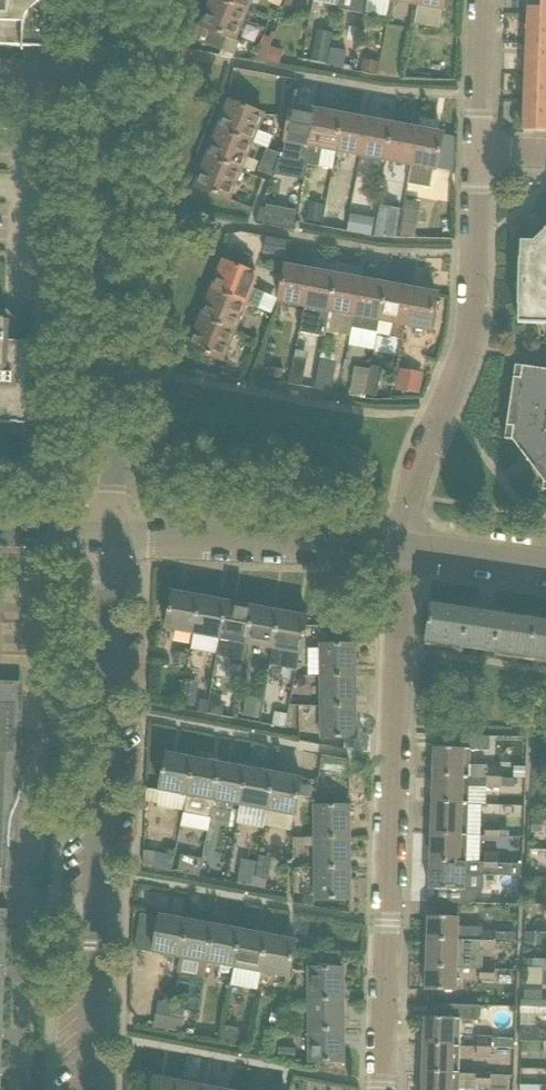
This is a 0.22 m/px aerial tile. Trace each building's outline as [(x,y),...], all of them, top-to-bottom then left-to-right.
[(47,48),(48,0),(0,0),(0,46),(47,48)] [(208,13),(202,27),(205,28),(200,43),(235,56),(240,42),(235,40),(247,12),(217,0),(213,0),(208,13)] [(251,0),(217,0),(247,12),(251,0)] [(445,0),(418,0),(418,4),(443,9),(445,0)] [(528,16),(545,16),(545,0),(528,0),(528,16)] [(528,16),(527,44),(545,45),(545,16),(528,16)] [(318,31),(312,61),(327,64),(333,34),(318,31)] [(526,73),(545,73),(545,45),(527,44),(526,73)] [(276,64),(280,49),(267,46),(262,61),(276,64)] [(344,70),(348,51),(331,48),(327,67),(344,70)] [(377,75),(380,63),(364,59),(361,72),(377,75)] [(526,73),(525,101),(545,102),(545,73),(526,73)] [(264,114),(231,101),(219,130),(252,143),(264,114)] [(525,101),(523,131),(545,132),(545,102),(525,101)] [(317,111),(292,106),(286,141),(282,160),(307,165),(317,111)] [(343,116),(317,111),(307,165),(333,170),(336,150),(343,116)] [(343,116),(336,150),(361,155),(368,120),(343,116)] [(368,120),(361,155),(387,160),(393,125),(368,120)] [(393,125),(387,160),(412,165),(418,130),(393,125)] [(241,172),(249,151),(261,156),(264,147),(252,143),(219,130),(208,158),(241,172)] [(412,165),(437,169),(443,134),(418,130),(412,165)] [(259,172),(265,174),(272,177),(281,154),(268,149),(259,172)] [(208,158),(202,173),(196,187),(229,200),(241,172),(208,158)] [(307,220),(323,223),(326,206),(310,203),(307,220)] [(396,238),(401,209),(379,205),(375,235),(396,238)] [(264,224),(295,229),(298,214),(267,208),(264,224)] [(401,234),(415,237),(420,212),(406,209),(401,234)] [(371,235),(373,223),(361,221),(359,233),(371,235)] [(534,241),(521,241),(520,259),(519,259),(518,306),(519,306),(518,323),(545,324),(545,230),(534,241)] [(285,258),(288,242),(267,238),(264,254),(285,258)] [(227,263),(245,270),(251,255),(233,248),(227,263)] [(252,288),(257,274),(224,261),(213,290),(246,303),(260,308),(266,293),(252,288)] [(312,271),(286,266),(279,302),(305,307),(312,271)] [(312,271),(305,307),(305,308),(330,312),(337,276),(312,271)] [(362,280),(337,276),(330,312),(354,317),(362,280)] [(354,317),(353,328),(378,332),(378,329),(387,285),(362,280),(354,317)] [(390,337),(402,339),(405,324),(412,290),(387,285),(378,329),(378,332),(378,334),(391,336),(390,337)] [(234,332),(246,303),(213,290),(201,319),(234,332)] [(437,294),(412,290),(405,324),(432,328),(437,294)] [(26,424),(32,419),(35,348),(30,342),(10,341),(11,322),(5,316),(0,315),(0,423),(26,424)] [(201,319),(195,333),(190,347),(223,360),(234,332),(201,319)] [(303,387),(308,361),(295,358),(290,384),(303,387)] [(316,388),(331,391),(332,387),(334,387),(337,372),(335,372),(337,361),(322,359),(321,368),(322,368),(319,382),(317,382),(316,388)] [(372,366),(371,370),(367,395),(377,397),(381,375),(382,368),(372,366)] [(516,366),(505,439),(513,441),(529,462),(532,466),(545,455),(545,370),(516,366)] [(284,370),(270,367),(269,376),(282,379),(284,370)] [(371,370),(356,367),(352,392),(367,395),(371,370)] [(400,369),(396,390),(419,395),(423,373),(400,369)] [(532,466),(544,482),(543,490),(545,490),(545,455),(532,466)] [(200,596),(179,592),(174,591),(166,629),(193,634),(200,596)] [(193,634),(215,638),(220,639),(227,601),(200,596),(193,634)] [(220,639),(247,644),(254,606),(227,601),(220,639)] [(536,621),(432,605),(426,646),(530,661),(536,621)] [(247,644),(274,649),(281,611),(254,606),(247,644)] [(274,649),(300,654),(301,654),(304,639),(306,626),(308,616),(281,611),(274,649)] [(536,621),(530,661),(545,663),(545,622),(536,621)] [(356,645),(321,645),(321,676),(356,676),(356,645)] [(173,663),(187,665),(189,655),(175,652),(173,663)] [(356,676),(321,676),(321,707),(357,707),(356,676)] [(301,689),(308,684),(303,677),(296,681),(301,689)] [(8,830),(10,820),(12,811),(16,802),(18,799),(18,797),(19,793),(20,790),(20,788),(20,784),(21,767),(22,750),(18,750),(18,736),(15,736),(17,682),(0,682),(0,893),(0,887),(1,866),(7,866),(8,830)] [(182,705),(195,707),(197,695),(184,692),(182,705)] [(210,713),(223,716),(226,701),(212,699),(210,713)] [(261,701),(246,699),(243,717),(258,720),(261,701)] [(321,707),(322,738),(357,738),(357,707),(321,707)] [(288,714),(275,712),(272,725),(285,728),(288,714)] [(434,775),(469,777),(470,749),(477,750),(477,736),(450,735),(450,748),(435,748),(434,775)] [(184,811),(187,796),(194,758),(167,753),(158,807),(184,811)] [(214,801),(221,763),(194,758),(187,796),(184,811),(211,817),(214,801)] [(214,801),(241,806),(248,768),(221,763),(214,801)] [(514,778),(515,778),(525,779),(525,767),(514,766),(514,778)] [(265,826),(268,811),(275,773),(248,768),(241,806),(238,821),(265,826)] [(488,777),(502,778),(502,768),(488,768),(488,777)] [(275,773),(268,811),(295,816),(302,778),(275,773)] [(468,804),(469,786),(502,787),(502,778),(488,777),(469,777),(434,775),(433,803),(468,804)] [(467,821),(468,804),(433,803),(432,834),(467,835),(467,821)] [(350,806),(315,807),(315,838),(350,837),(350,806)] [(543,833),(544,819),(533,819),(532,833),(543,833)] [(500,837),(500,827),(486,826),(485,836),(500,837)] [(467,835),(432,834),(431,861),(466,863),(466,862),(467,835)] [(350,837),(315,838),(315,869),(351,868),(350,837)] [(157,850),(154,866),(173,869),(176,854),(157,850)] [(484,863),(499,864),(499,854),(485,854),(484,863)] [(202,862),(186,858),(183,872),(200,875),(202,862)] [(238,883),(252,886),(257,861),(243,858),(238,883)] [(480,873),(499,873),(509,873),(509,865),(499,865),(499,864),(484,863),(466,862),(466,863),(431,861),(430,889),(480,891),(480,873)] [(315,869),(316,900),(351,899),(351,868),(315,869)] [(266,889),(268,880),(254,877),(252,886),(266,889)] [(141,913),(134,949),(181,958),(188,920),(161,915),(161,917),(141,913)] [(460,926),(460,918),(459,918),(429,916),(428,940),(481,942),(484,942),(496,943),(496,932),(482,931),(482,927),(460,926)] [(181,958),(178,974),(205,979),(208,963),(215,925),(188,920),(181,958)] [(215,925),(208,963),(235,968),(242,930),(215,925)] [(242,930),(235,968),(232,985),(258,990),(262,973),(269,935),(242,930)] [(507,942),(508,932),(497,932),(496,941),(507,942)] [(289,978),(296,940),(269,935),(262,973),(289,978)] [(484,967),(484,951),(481,951),(481,942),(428,940),(427,967),(457,968),(457,969),(462,969),(480,969),(480,967),(484,967)] [(484,942),(484,951),(496,951),(496,943),(484,942)] [(534,959),(533,969),(544,969),(545,969),(545,960),(534,959)] [(427,967),(426,990),(456,991),(457,969),(457,968),(427,967)] [(495,968),(484,967),(480,967),(480,969),(480,980),(495,981),(495,968)] [(309,969),(309,1000),(344,999),(344,968),(309,969)] [(524,998),(542,999),(543,984),(525,983),(524,998)] [(344,999),(309,1000),(309,1031),(345,1030),(344,999)] [(522,999),(521,1015),(545,1016),(545,1000),(522,999)] [(173,1006),(174,1004),(159,1001),(157,1015),(171,1017),(173,1006)] [(459,1046),(460,1020),(479,1021),(480,1006),(439,1004),(438,1018),(425,1017),(424,1045),(459,1046)] [(279,1025),(281,1014),(272,1012),(270,1023),(279,1025)] [(181,1033),(184,1020),(171,1017),(157,1015),(154,1027),(181,1033)] [(221,1042),(238,1045),(241,1028),(224,1025),(221,1042)] [(536,1026),(521,1026),(520,1041),(536,1041),(536,1026)] [(345,1030),(309,1031),(310,1062),(345,1061),(345,1030)] [(478,1047),(492,1047),(493,1037),(478,1036),(478,1047)] [(492,1047),(515,1048),(515,1038),(493,1037),(492,1047)] [(458,1073),(459,1046),(424,1045),(423,1072),(458,1073)] [(296,1061),(297,1049),(278,1047),(278,1059),(296,1061)] [(477,1059),(492,1059),(492,1047),(478,1047),(477,1059)] [(458,1073),(423,1072),(422,1089),(458,1089),(458,1073)] [(476,1084),(491,1084),(491,1075),(477,1074),(476,1084)] [(153,1089),(180,1089),(182,1082),(155,1077),(153,1089)] [(180,1089),(208,1089),(209,1087),(182,1082),(180,1089)]
